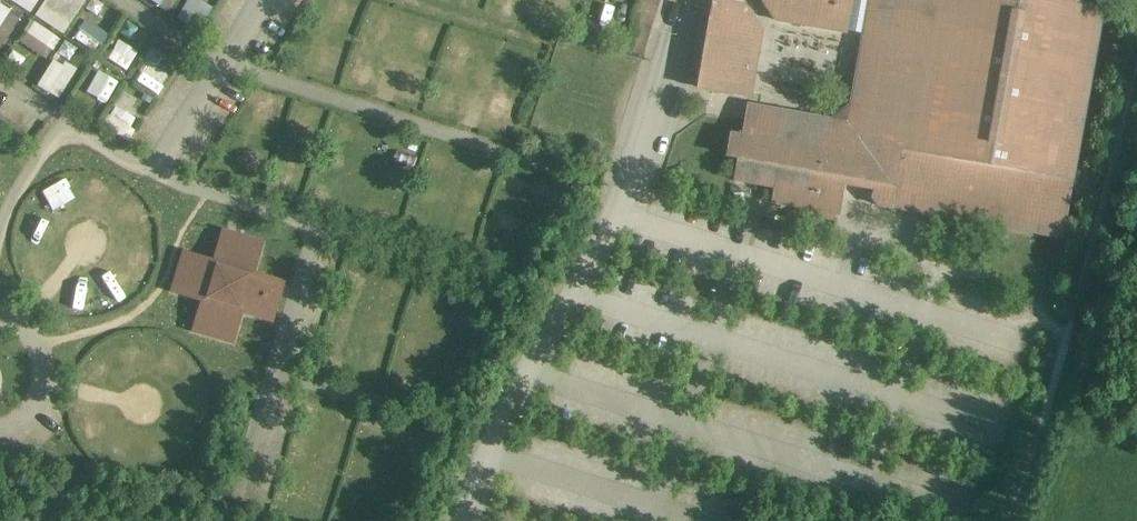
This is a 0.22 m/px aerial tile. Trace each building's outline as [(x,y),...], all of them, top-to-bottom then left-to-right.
[(31,11),(38,0),(11,0),(31,11)] [(62,33),(86,0),(45,0),(35,13),(62,33)] [(175,0),(152,0),(167,11),(175,0)] [(176,17),(196,29),(210,6),(201,0),(186,0),(176,17)] [(498,3),(514,8),(517,0),(499,0),(498,3)] [(776,21),(846,33),(852,0),(762,0),(776,21)] [(772,203),(839,215),(844,184),(874,189),(873,198),(878,206),(1065,239),(1106,8),(1059,0),(870,0),(851,107),(831,121),(778,112),(777,112),(775,188),(772,203)] [(0,4),(0,39),(20,15),(3,1),(0,4)] [(744,5),(722,2),(720,10),(711,9),(699,78),(710,79),(708,92),(750,99),(762,31),(744,5)] [(33,18),(18,36),(43,58),(59,40),(33,18)] [(89,18),(74,32),(92,50),(107,36),(89,18)] [(115,39),(107,60),(129,68),(136,47),(115,39)] [(55,56),(37,82),(57,96),(75,70),(55,56)] [(148,60),(136,80),(156,92),(168,72),(148,60)] [(103,101),(118,82),(100,68),(85,87),(103,101)] [(123,136),(135,116),(115,103),(103,123),(123,136)] [(734,181),(775,188),(777,112),(762,110),(758,109),(754,108),(752,116),(751,123),(745,122),(742,137),(731,135),(727,157),(738,159),(734,181)] [(226,238),(217,267),(188,258),(178,290),(207,299),(199,328),(231,337),(239,308),(268,317),(278,285),(249,276),(257,247),(226,238)]
